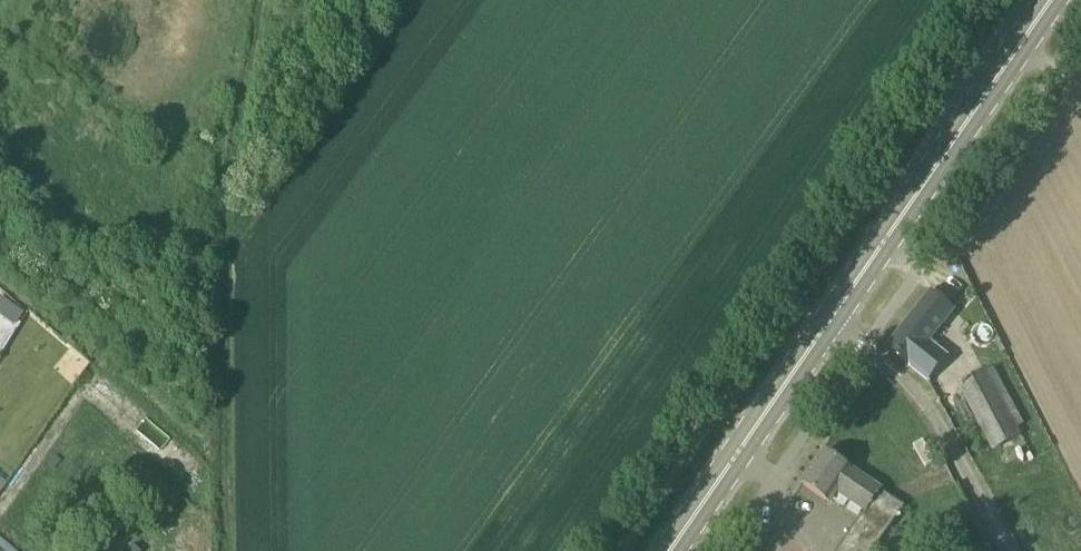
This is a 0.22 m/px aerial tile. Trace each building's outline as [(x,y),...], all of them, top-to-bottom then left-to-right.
[(946,358),(928,344),(953,312),(932,295),(889,348),(928,380),(946,358)] [(13,306),(3,320),(14,328),(24,314),(13,306)] [(1018,436),(985,373),(961,385),(995,449),(1018,436)] [(905,507),(881,491),(882,491),(826,452),(803,485),(829,504),(837,493),(865,512),(838,550),(875,550),(905,507)] [(0,539),(0,550),(15,550),(0,539)]
